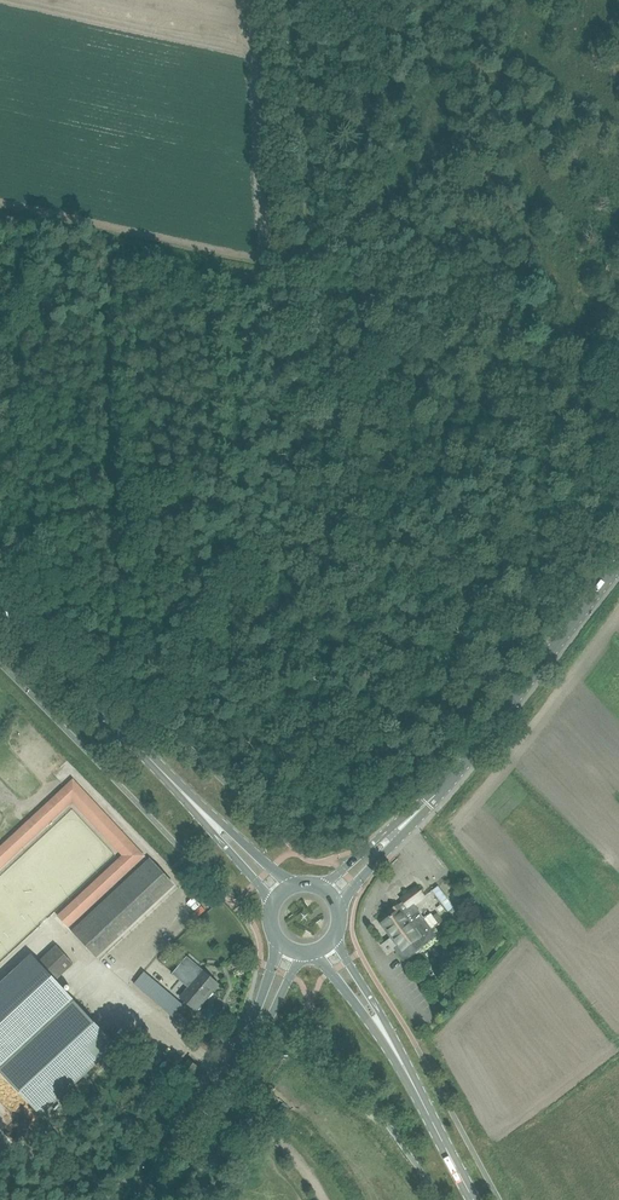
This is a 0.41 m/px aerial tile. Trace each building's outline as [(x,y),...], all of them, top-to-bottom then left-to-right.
[(73,795),(130,856),(60,921),(67,928),(144,857),(73,781),(0,849),(0,862),(73,795)] [(175,885),(170,879),(163,871),(151,858),(72,931),(97,958),(175,885)] [(425,896),(417,886),(402,898),(409,908),(425,896)] [(449,900),(458,912),(462,908),(453,896),(449,900)] [(197,899),(187,908),(197,918),(206,909),(197,899)] [(381,945),(388,954),(400,945),(404,950),(418,939),(423,945),(437,935),(432,928),(438,924),(431,913),(424,918),(420,912),(409,920),(398,905),(392,910),(395,914),(383,923),(393,937),(381,945)] [(35,1030),(63,1005),(72,997),(56,980),(74,964),(57,945),(3,995),(35,1030)] [(219,984),(202,969),(195,977),(197,979),(181,997),(196,1010),(219,984)] [(135,983),(173,1016),(202,1040),(207,1034),(178,1010),(183,1004),(145,971),(135,983)] [(75,1001),(0,1071),(42,1116),(117,1046),(75,1001)] [(213,1046),(222,1033),(215,1028),(205,1041),(213,1046)] [(199,1066),(190,1060),(181,1072),(190,1078),(199,1066)]
